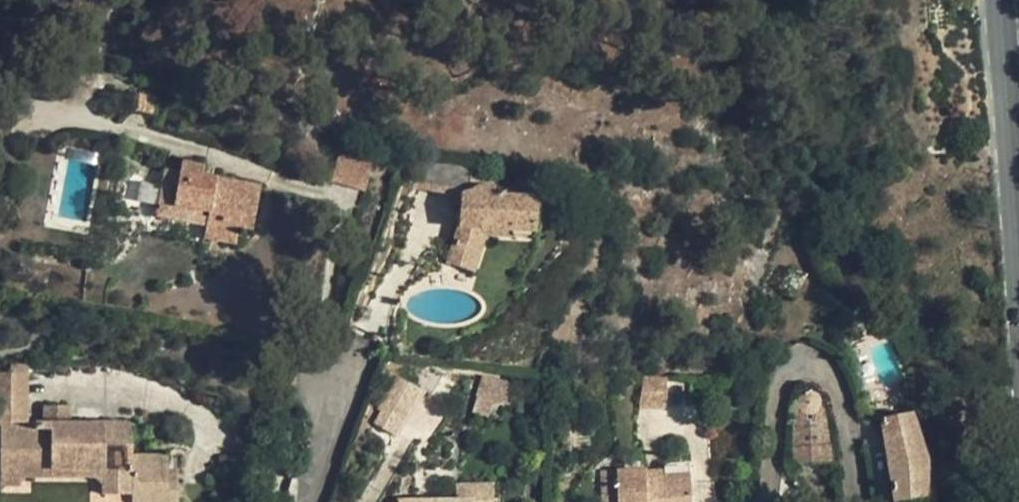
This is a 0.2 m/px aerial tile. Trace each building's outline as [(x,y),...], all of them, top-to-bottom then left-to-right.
[(364,190),(372,164),(339,154),(331,181),(364,190)] [(260,187),(201,176),(203,165),(182,161),(179,172),(165,170),(157,215),(206,225),(203,237),(235,243),(238,227),(252,229),(260,187)] [(139,213),(146,173),(123,168),(115,208),(139,213)] [(511,231),(535,232),(536,197),(494,196),(494,187),(459,186),(457,230),(487,230),(511,231)] [(457,230),(446,263),(473,272),(484,239),(487,230),(457,230)] [(511,231),(487,230),(484,239),(511,240),(511,231)] [(27,365),(10,365),(11,374),(27,374),(27,365)] [(0,374),(0,423),(1,423),(1,481),(21,481),(24,481),(25,480),(25,478),(25,477),(26,468),(97,468),(97,477),(102,483),(102,494),(132,494),(132,501),(178,501),(178,470),(168,470),(168,457),(168,455),(132,455),(132,423),(71,423),(50,422),(27,423),(27,374),(11,374),(0,374)] [(453,380),(442,374),(432,390),(443,396),(453,380)] [(512,382),(483,374),(477,396),(473,413),(488,417),(492,400),(506,404),(512,382)] [(641,407),(666,406),(665,375),(640,376),(641,407)] [(406,393),(388,409),(404,425),(433,394),(406,393)] [(794,415),(794,449),(830,447),(830,436),(829,419),(825,408),(818,397),(816,395),(814,394),(812,393),(809,393),(806,394),(803,395),(799,400),(794,415)] [(71,407),(50,407),(50,422),(71,423),(71,407)] [(913,415),(882,421),(896,501),(908,501),(927,499),(929,464),(913,415)] [(600,473),(601,501),(693,501),(691,461),(669,462),(667,463),(665,464),(664,464),(663,466),(664,470),(664,476),(648,476),(648,471),(600,473)] [(97,468),(26,468),(25,477),(97,477),(97,468)] [(457,500),(397,500),(397,501),(495,501),(495,485),(456,484),(457,500)]
